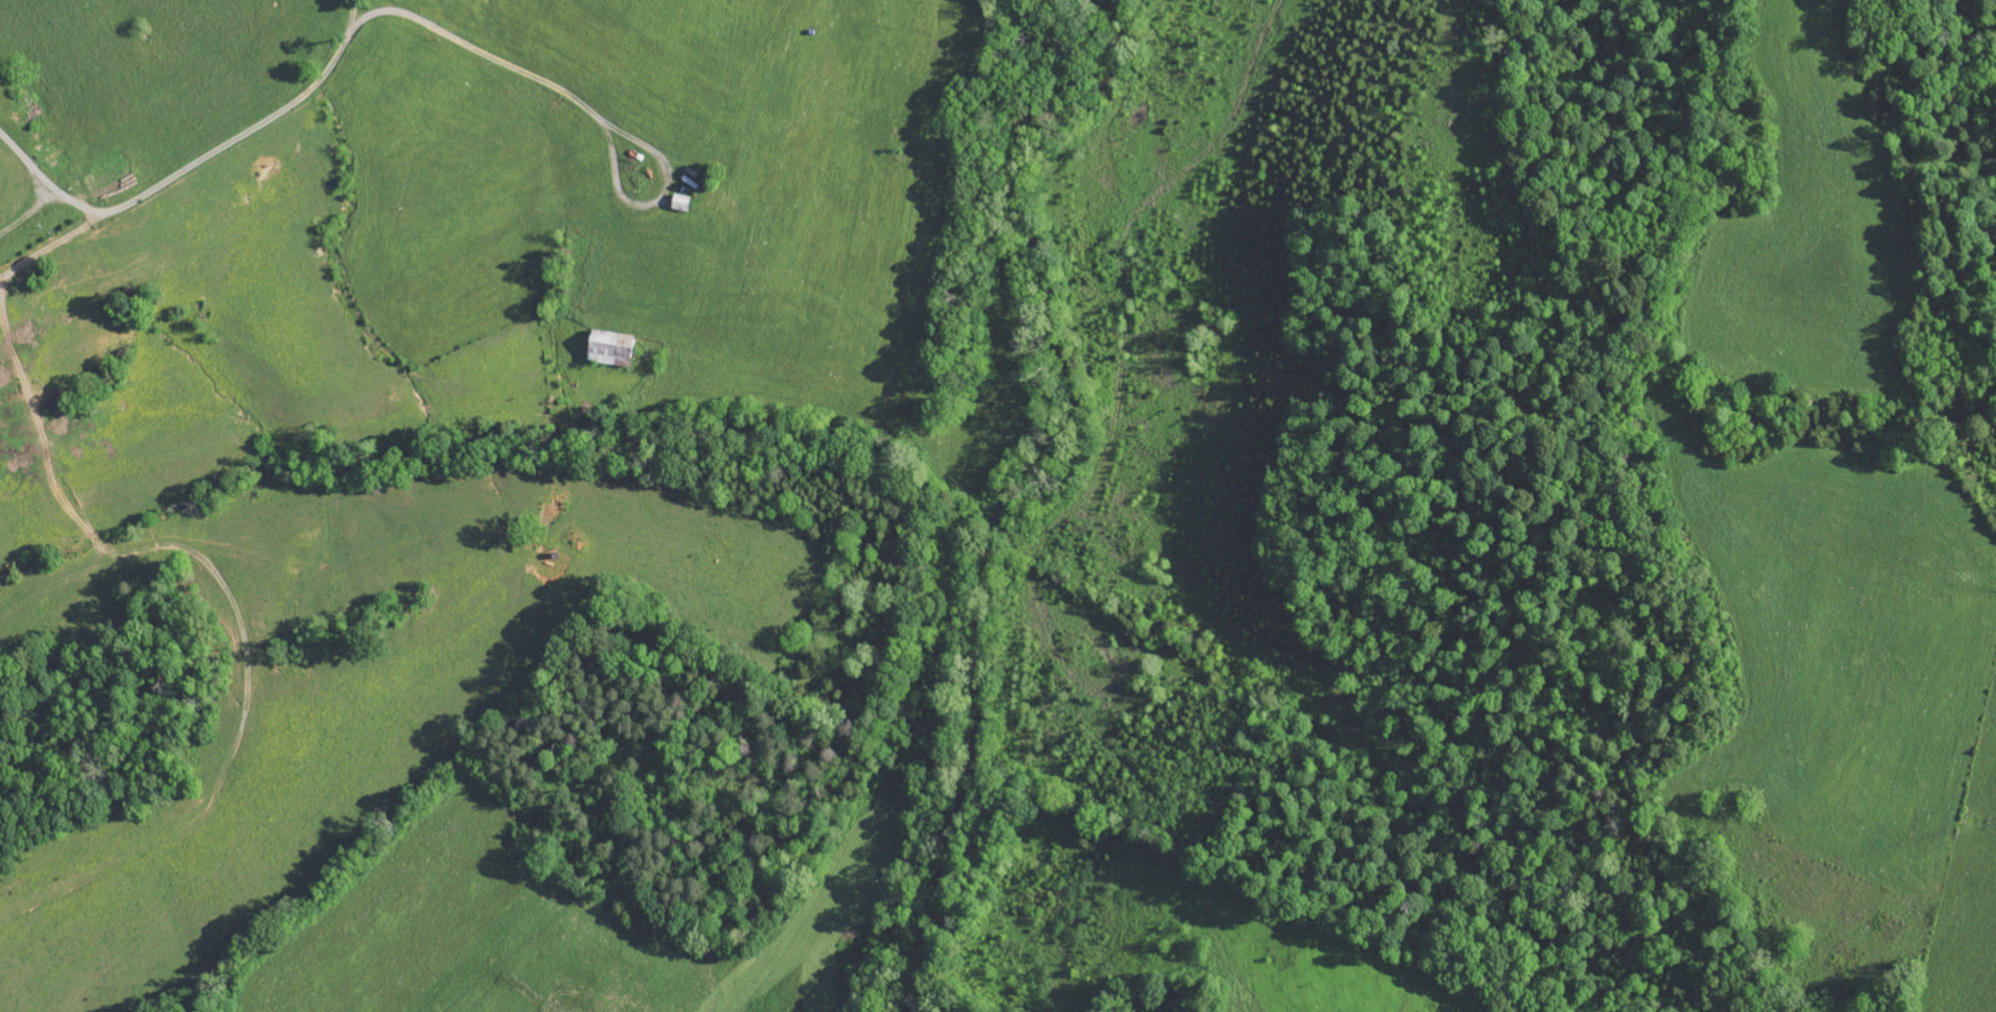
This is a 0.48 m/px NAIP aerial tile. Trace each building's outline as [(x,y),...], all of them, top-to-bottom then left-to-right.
[(637,336),(595,329),(590,360),(631,367),(637,336)]
